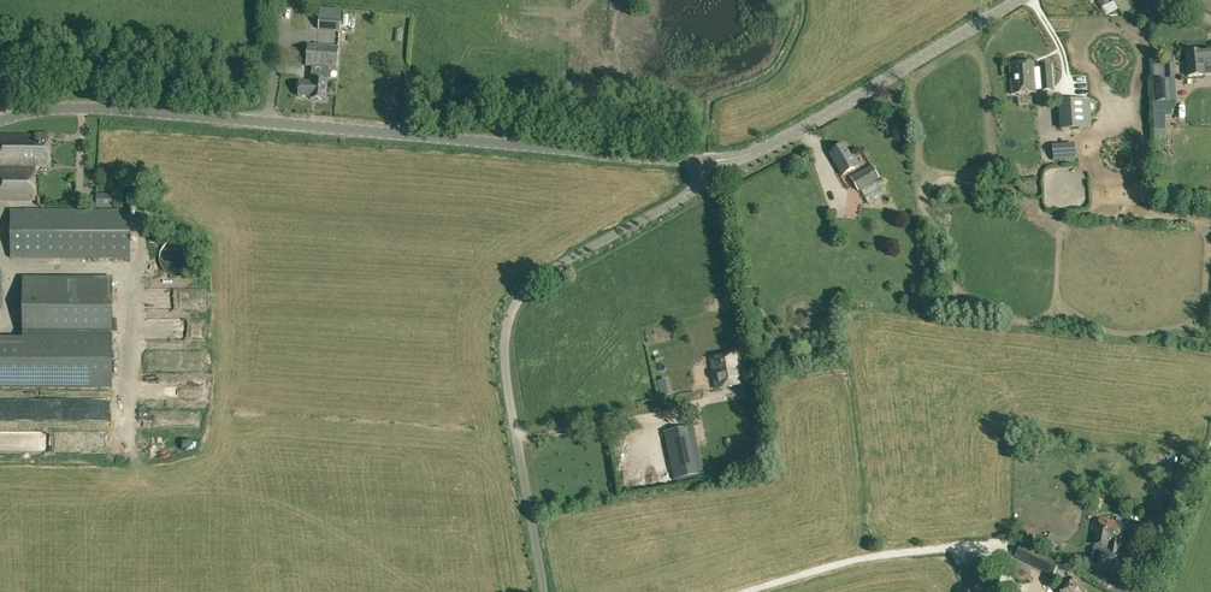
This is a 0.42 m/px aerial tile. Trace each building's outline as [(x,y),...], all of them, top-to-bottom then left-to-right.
[(1109,4),(1107,0),(1097,0),(1102,9),(1109,4)] [(1122,13),(1130,8),(1125,0),(1114,0),(1122,13)] [(330,18),(330,12),(320,12),(319,30),(340,32),(342,19),(330,18)] [(306,66),(313,67),(312,79),(312,82),(299,81),(298,96),(310,97),(310,99),(326,100),(329,68),(337,69),(340,47),(308,44),(306,66)] [(1201,51),(1185,53),(1187,77),(1204,75),(1203,62),(1210,61),(1210,51),(1201,51)] [(1053,90),(1051,66),(1039,67),(1039,69),(1035,70),(1034,62),(1009,64),(1012,95),(1037,93),(1036,90),(1041,90),(1041,91),(1053,90)] [(1174,79),(1175,79),(1174,63),(1164,64),(1152,65),(1152,80),(1153,80),(1161,80),(1174,79)] [(1153,80),(1154,102),(1171,101),(1176,101),(1174,79),(1161,80),(1153,80)] [(1088,100),(1058,102),(1060,130),(1090,127),(1088,100)] [(1154,102),(1153,102),(1153,130),(1164,130),(1164,114),(1171,114),(1171,101),(1154,102)] [(1037,136),(1035,124),(1022,125),(1024,138),(1037,136)] [(1164,130),(1153,130),(1153,150),(1165,150),(1164,130)] [(22,167),(35,167),(50,167),(50,133),(35,133),(35,134),(22,134),(22,167)] [(35,167),(22,167),(22,134),(0,134),(0,198),(35,198),(35,167)] [(1052,145),(1053,161),(1076,159),(1075,143),(1052,145)] [(844,145),(829,154),(843,177),(860,166),(854,156),(852,158),(844,145)] [(861,190),(880,179),(872,165),(851,178),(858,191),(861,190)] [(879,200),(892,194),(889,189),(876,194),(879,200)] [(131,258),(130,209),(127,209),(97,209),(10,209),(10,258),(131,258)] [(161,265),(163,269),(165,273),(169,275),(173,277),(177,278),(181,278),(186,277),(190,275),(193,272),(196,269),(198,265),(199,261),(199,256),(198,252),(196,248),(193,245),(189,242),(185,240),(181,239),(177,239),(172,240),(168,242),(165,245),(162,248),(160,252),(160,257),(160,261),(161,265)] [(3,304),(3,339),(0,339),(0,389),(112,389),(112,340),(112,278),(22,278),(23,304),(3,304)] [(201,350),(201,361),(210,361),(210,350),(201,350)] [(197,370),(197,354),(160,355),(160,371),(197,370)] [(716,389),(743,385),(738,356),(711,360),(716,389)] [(667,389),(660,391),(661,398),(668,396),(667,389)] [(672,481),(698,475),(688,428),(662,432),(672,481)] [(191,439),(174,440),(175,454),(191,453),(191,439)] [(1139,504),(1146,497),(1130,481),(1122,487),(1139,504)] [(1101,510),(1102,501),(1093,499),(1091,508),(1101,510)] [(1100,518),(1094,545),(1107,548),(1109,542),(1111,542),(1109,550),(1101,548),(1097,569),(1114,572),(1118,550),(1123,523),(1100,518)] [(1029,564),(1053,576),(1058,564),(1035,552),(1029,564)] [(1123,563),(1122,573),(1152,576),(1153,566),(1123,563)] [(1073,580),(1060,591),(1085,591),(1073,580)]
